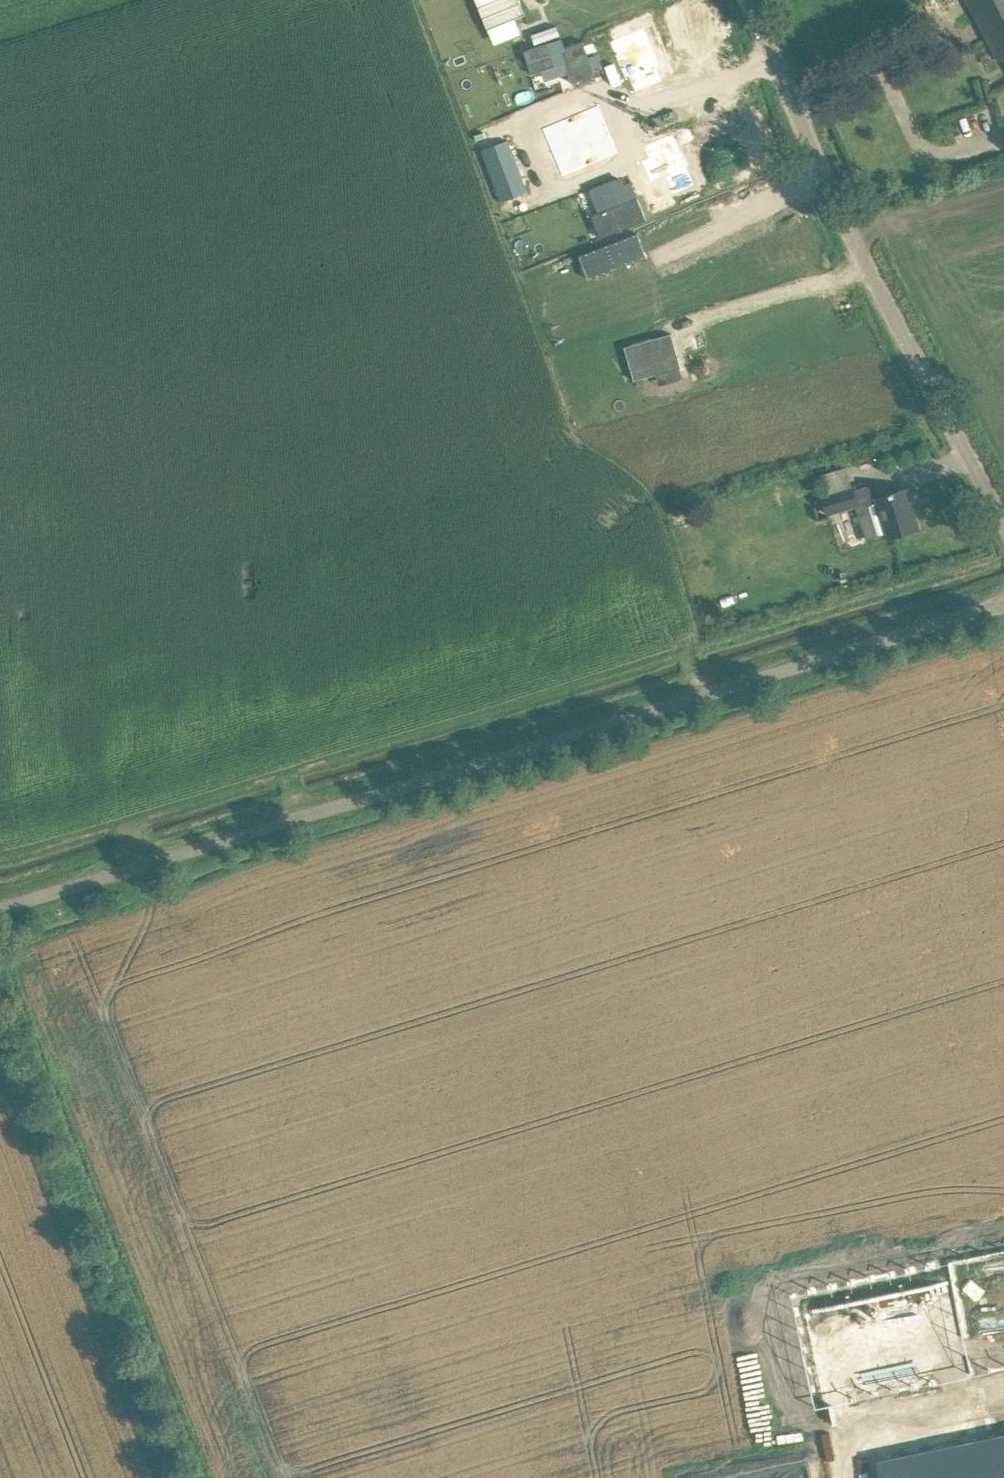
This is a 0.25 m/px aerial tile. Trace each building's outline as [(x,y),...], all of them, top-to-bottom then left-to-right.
[(980,23),(983,21),(989,33),(986,35),(999,60),(1003,58),(1003,0),(968,0),(980,23)] [(709,5),(661,27),(687,76),(732,51),(709,5)] [(645,42),(622,51),(634,74),(655,65),(645,42)] [(592,111),(545,130),(553,150),(600,130),(592,111)] [(600,130),(553,150),(562,171),(609,149),(601,130),(600,130)] [(508,139),(482,149),(492,175),(518,165),(508,139)] [(676,141),(655,150),(667,173),(687,163),(676,141)] [(518,165),(492,175),(502,201),(528,192),(518,165)] [(687,339),(667,345),(676,382),(703,370),(687,339)] [(829,513),(857,504),(852,488),(824,497),(829,513)] [(888,537),(919,527),(908,488),(861,502),(872,541),(888,536),(888,537)] [(878,1462),(882,1477),(1003,1477),(1003,1436),(878,1462)]
